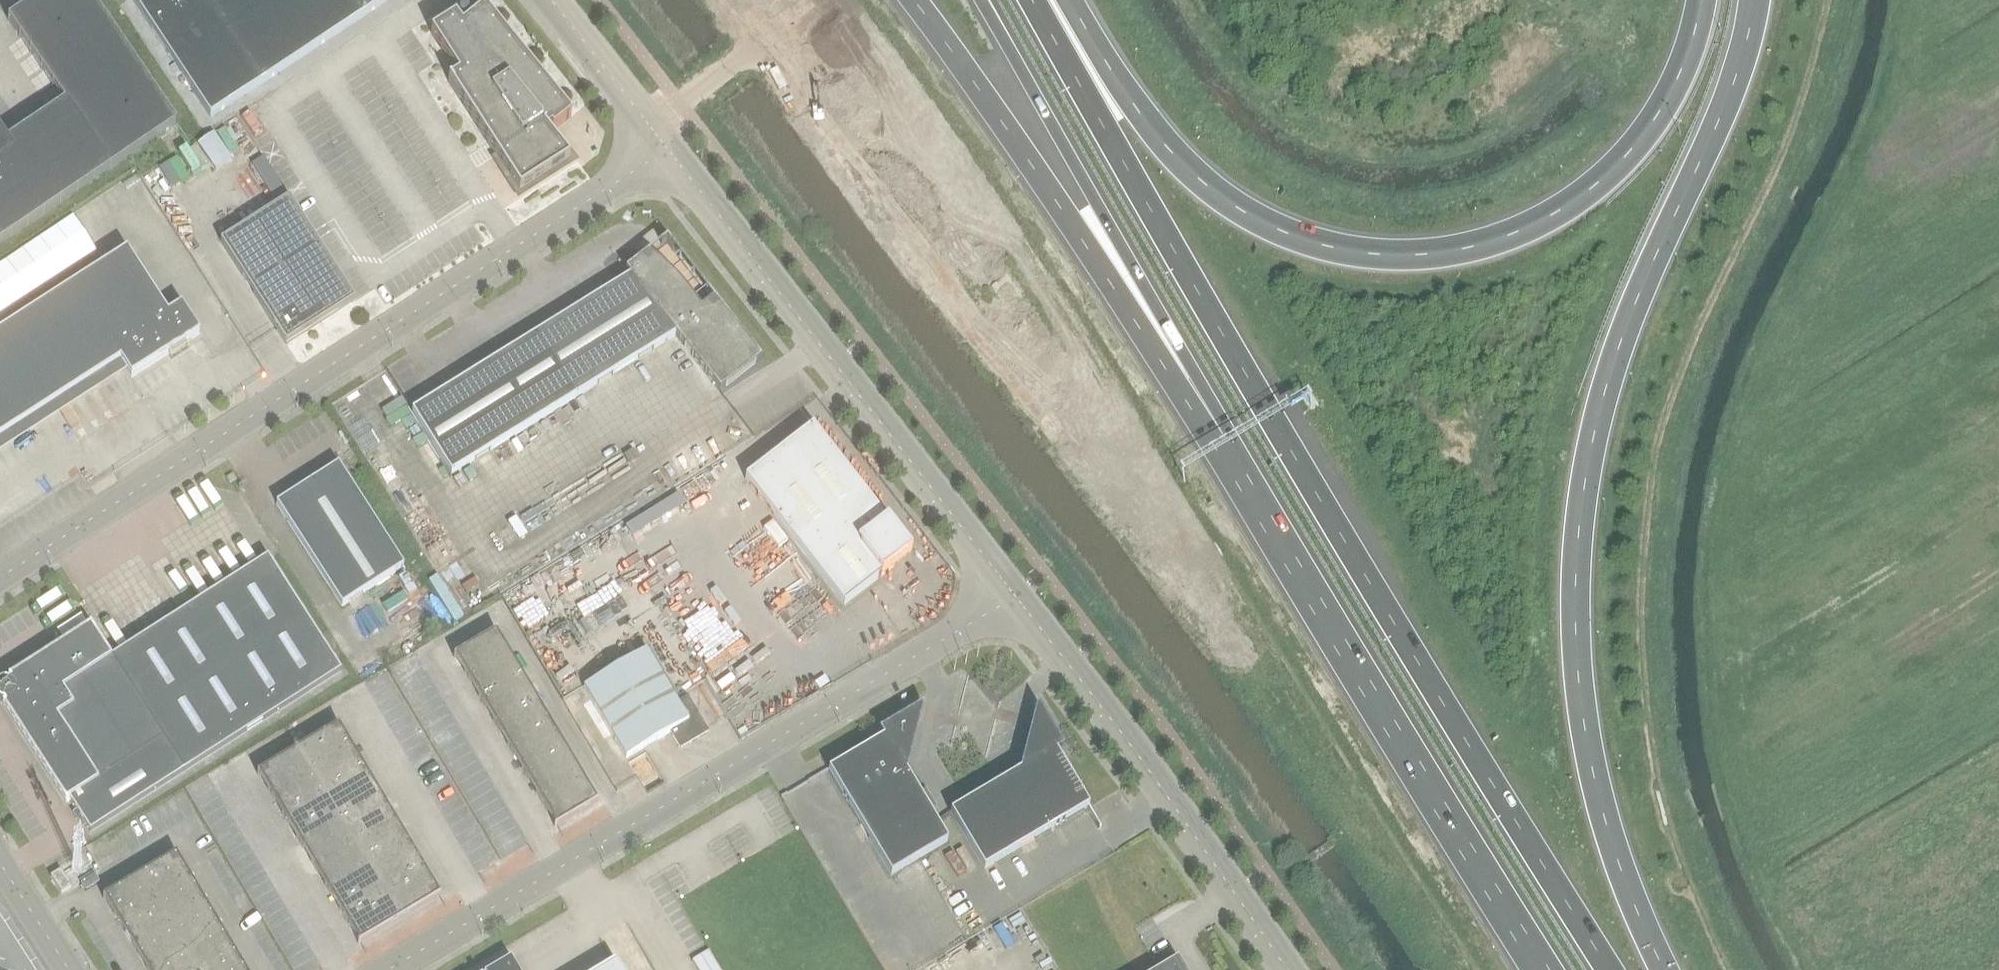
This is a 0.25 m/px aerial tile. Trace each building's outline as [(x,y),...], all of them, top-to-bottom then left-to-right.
[(176,125),(91,0),(38,0),(8,20),(64,103),(7,142),(0,131),(0,244),(176,125)] [(210,118),(388,0),(132,0),(210,118)] [(553,142),(553,141),(546,133),(550,130),(552,132),(571,118),(484,10),(465,25),(462,28),(456,21),(456,20),(455,18),(430,34),(458,76),(450,82),(449,81),(447,82),(494,155),(492,157),(492,158),(495,157),(511,181),(543,160),(547,165),(558,159),(554,153),(560,149),(553,142)] [(252,165),(276,201),(286,195),(263,158),(252,165)] [(220,242),(286,344),(354,300),(290,201),(220,242)] [(131,378),(199,334),(181,306),(167,315),(126,251),(0,332),(0,438),(120,361),(131,378)] [(760,360),(713,299),(712,300),(715,304),(702,314),(701,312),(698,307),(695,302),(691,297),(687,292),(683,287),(678,281),(673,276),(667,271),(657,261),(653,258),(644,251),(643,252),(646,255),(625,271),(629,277),(533,336),(412,412),(451,475),(675,335),(719,392),(720,391),(760,360)] [(881,577),(911,553),(812,427),(744,479),(843,606),(877,580),(877,579),(880,576),(881,577)] [(276,505),(341,607),(403,567),(337,465),(276,505)] [(3,703),(4,704),(2,705),(65,803),(69,801),(90,833),(340,672),(267,558),(111,658),(90,626),(8,679),(9,680),(8,681),(4,680),(2,681),(0,682),(0,702),(3,703)] [(451,627),(470,614),(450,583),(443,587),(446,592),(434,600),(451,627)] [(467,678),(508,654),(496,634),(497,633),(496,632),(453,658),(454,659),(455,658),(456,661),(458,660),(465,672),(463,672),(467,678)] [(645,651),(583,688),(625,759),(669,733),(679,750),(708,732),(687,697),(676,703),(645,651)] [(481,703),(522,678),(508,654),(467,678),(471,685),(472,684),(479,696),(478,696),(481,703)] [(496,727),(537,702),(522,678),(481,703),(485,709),(486,708),(493,720),(492,720),(496,727)] [(510,751),(551,726),(537,702),(496,727),(499,733),(501,732),(507,744),(506,744),(510,751)] [(1019,771),(949,813),(983,870),(1087,808),(1099,827),(1098,828),(1098,829),(1101,828),(1056,753),(1056,752),(1062,748),(1036,705),(1019,771)] [(882,738),(807,783),(809,785),(810,785),(809,783),(828,772),(890,876),(947,842),(906,772),(922,706),(879,732),(883,738),(882,738)] [(339,725),(298,750),(312,774),(352,750),(338,727),(339,726),(339,725)] [(524,775),(565,750),(551,726),(510,751),(514,757),(515,756),(522,768),(520,769),(524,775)] [(298,750),(256,774),(257,775),(258,775),(272,798),(312,774),(298,750)] [(352,750),(312,774),(327,798),(367,775),(352,750)] [(541,802),(582,778),(565,750),(524,775),(528,781),(529,780),(536,792),(535,793),(541,802)] [(272,798),(287,822),(327,798),(312,774),(272,798)] [(367,775),(327,798),(341,823),(381,799),(367,775)] [(597,801),(596,802),(582,778),(541,802),(546,812),(548,811),(554,823),(553,824),(555,826),(554,827),(554,828),(597,802),(597,801)] [(301,846),(341,823),(327,798),(287,822),(301,846)] [(381,799),(341,823),(355,847),(395,823),(381,799)] [(301,846),(315,871),(355,847),(341,823),(301,846)] [(395,823),(355,847),(370,871),(410,848),(395,823)] [(330,895),(370,871),(355,847),(315,871),(330,895)] [(410,848),(370,871),(384,896),(424,872),(410,848)] [(140,877),(152,898),(188,877),(185,871),(183,871),(176,860),(178,859),(176,857),(177,856),(177,855),(140,877)] [(51,877),(61,894),(71,888),(60,871),(51,877)] [(330,895),(344,919),(384,896),(370,871),(330,895)] [(424,872),(384,896),(399,920),(440,896),(439,894),(438,895),(424,872)] [(154,902),(152,898),(140,877),(103,898),(103,900),(104,899),(106,902),(107,901),(114,913),(113,913),(118,923),(154,902)] [(152,898),(154,902),(167,922),(203,901),(199,895),(198,895),(191,884),(192,883),(188,877),(152,898)] [(358,944),(399,920),(384,896),(344,919),(358,942),(357,943),(358,944)] [(167,922),(171,929),(181,946),(217,925),(213,919),(212,919),(205,908),(206,907),(203,901),(167,922)] [(171,929),(167,922),(154,902),(118,923),(124,933),(125,932),(132,944),(131,944),(135,950),(171,929)] [(195,969),(196,969),(231,949),(228,943),(226,943),(219,932),(221,931),(217,925),(181,946),(185,953),(195,969)] [(181,946),(171,929),(135,950),(139,957),(140,956),(147,968),(146,968),(146,969),(157,969),(185,953),(181,946)] [(242,967),(241,968),(234,956),(235,955),(231,949),(196,969),(244,969),(242,967)] [(185,953),(157,969),(195,969),(185,953)] [(510,960),(493,969),(516,969),(510,960)] [(1177,960),(1160,969),(1182,969),(1177,960)]
